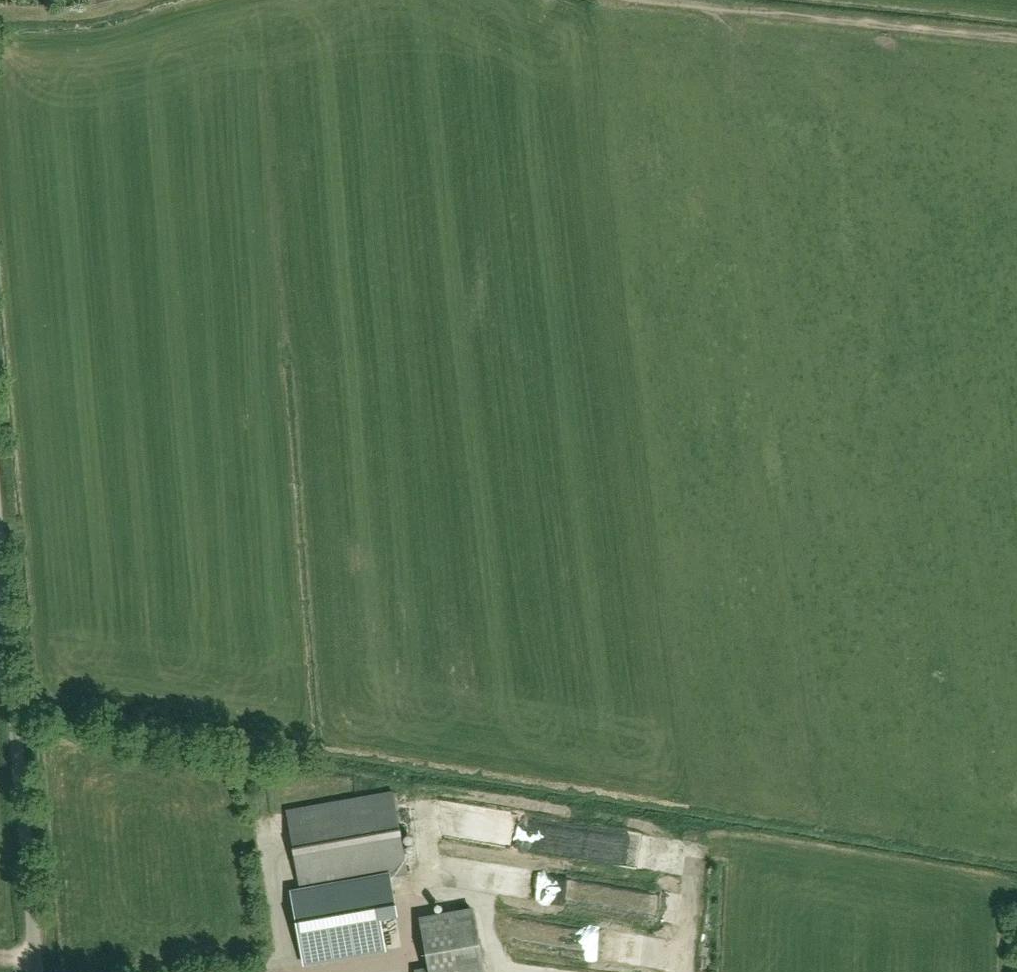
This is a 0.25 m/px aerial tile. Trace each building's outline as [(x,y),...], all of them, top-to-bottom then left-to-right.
[(386,952),(385,949),(380,921),(398,918),(391,877),(408,874),(393,792),(285,812),(299,889),(290,891),(304,967),(386,952)] [(626,832),(621,863),(639,866),(644,835),(626,832)] [(416,971),(483,971),(471,910),(419,920),(429,969),(416,971)]
